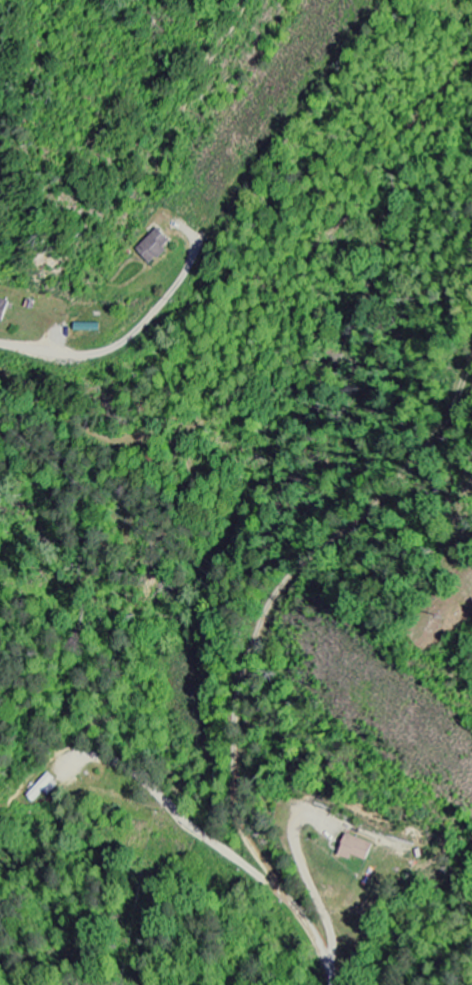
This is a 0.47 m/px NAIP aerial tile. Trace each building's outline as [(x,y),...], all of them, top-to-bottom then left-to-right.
[(154,265),(177,244),(162,228),(139,249),(154,265)] [(7,322),(12,300),(0,297),(0,320),(7,322)] [(357,856),(371,863),(379,846),(352,835),(343,856),(355,861),(357,856)]
